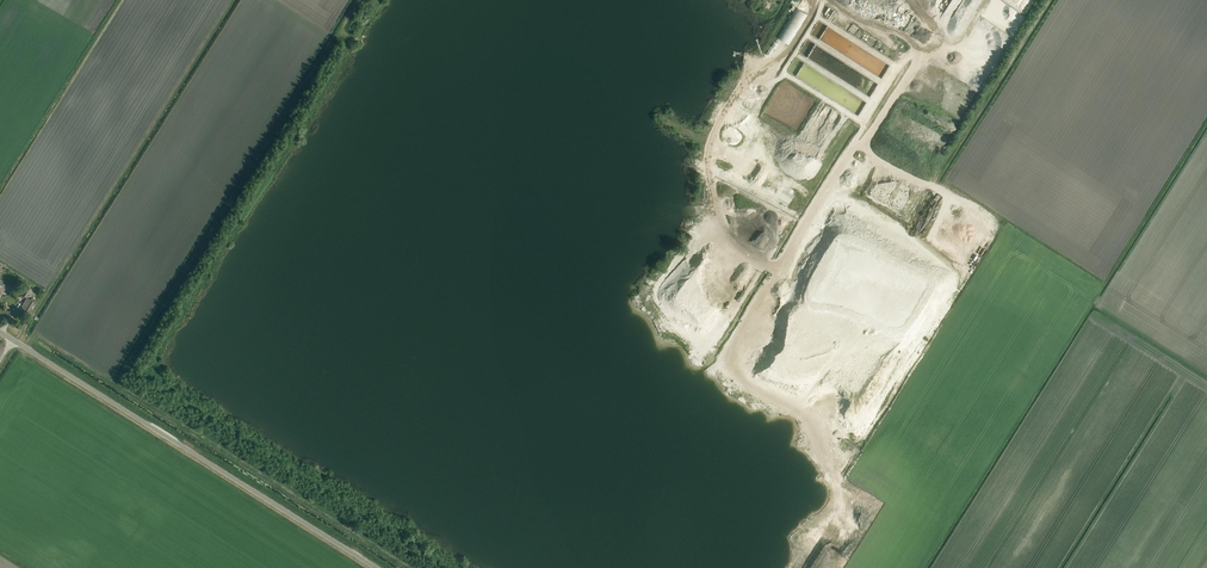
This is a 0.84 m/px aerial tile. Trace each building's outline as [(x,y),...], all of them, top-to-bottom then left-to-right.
[(790,45),(808,15),(797,8),(779,39),(790,45)] [(27,298),(32,289),(28,286),(22,294),(27,298)] [(30,300),(24,310),(29,313),(35,303),(30,300)]
